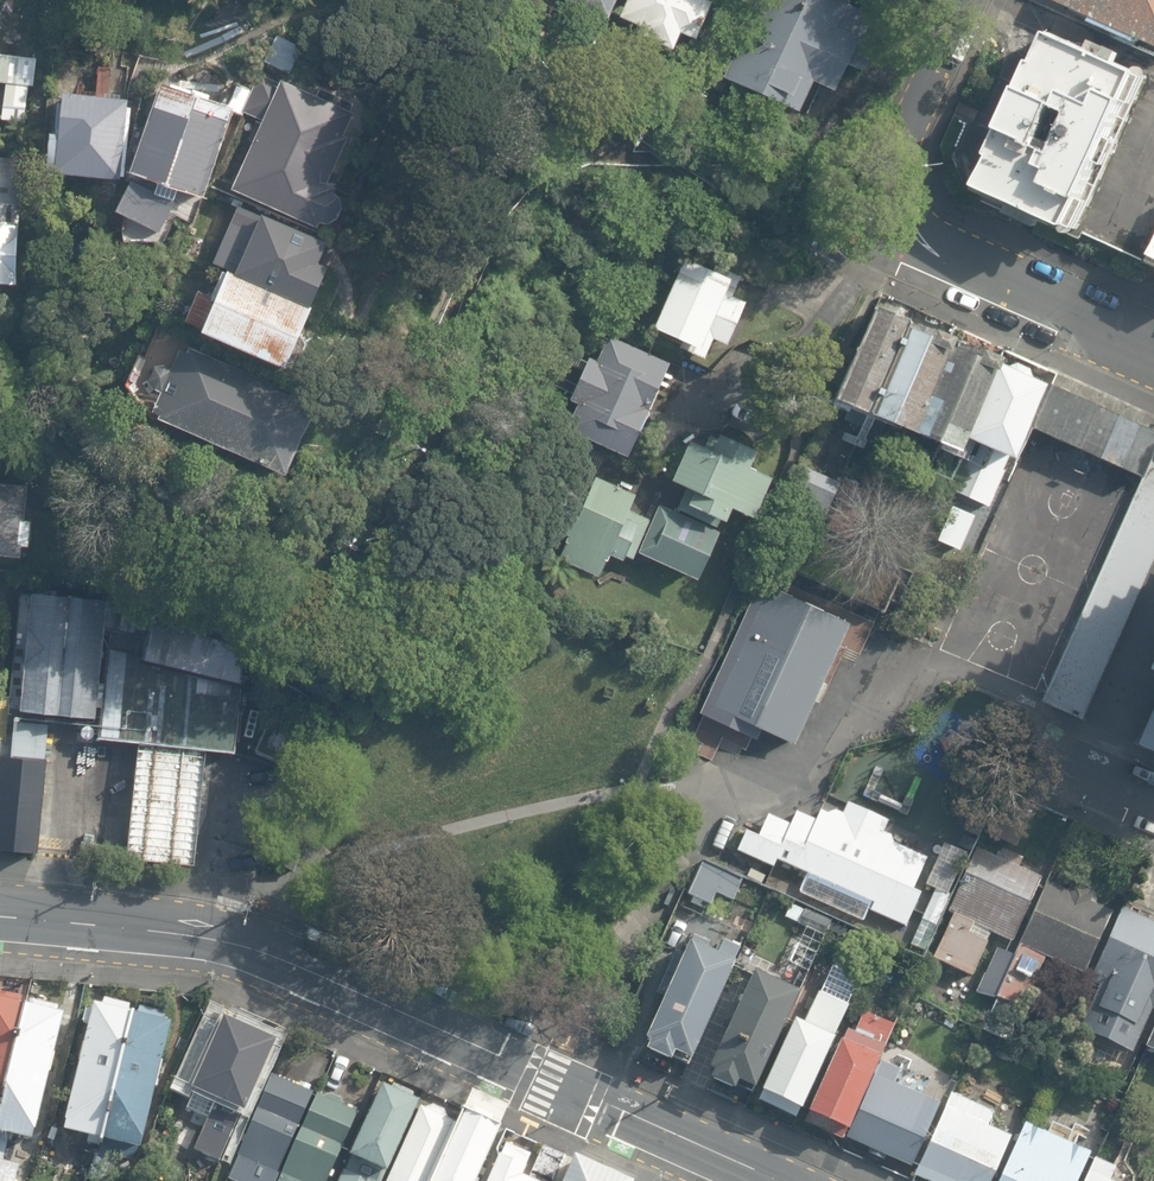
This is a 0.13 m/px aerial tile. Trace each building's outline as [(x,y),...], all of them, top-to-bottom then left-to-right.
[(610,13),(614,0),(579,0),(610,13)] [(618,13),(638,24),(634,32),(670,50),(679,31),(696,37),(709,0),(625,0),(618,13)] [(836,0),(737,0),(716,72),(792,111),(804,80),(830,90),(852,37),(857,9),(836,0)] [(1153,39),(1153,0),(1064,0),(1153,39)] [(1153,86),(1056,41),(984,196),(1083,241),(1153,86)] [(376,125),(286,85),(240,187),(329,227),(376,125)] [(236,116),(173,89),(140,168),(203,194),(236,116)] [(133,104),(62,98),(55,174),(126,180),(133,104)] [(0,173),(0,281),(17,282),(22,174),(0,173)] [(182,199),(134,176),(121,204),(167,225),(182,199)] [(345,241),(249,205),(227,258),(321,293),(345,241)] [(320,301),(217,261),(196,316),(299,356),(320,301)] [(732,277),(677,261),(654,327),(692,346),(732,277)] [(868,410),(906,326),(876,311),(836,396),(868,410)] [(948,341),(906,326),(868,410),(911,429),(948,341)] [(666,366),(605,335),(596,359),(585,357),(566,397),(574,402),(567,427),(626,455),(666,366)] [(323,399),(182,339),(155,404),(295,464),(323,399)] [(999,362),(948,341),(911,429),(959,450),(964,439),(999,362)] [(1044,381),(999,362),(964,439),(1014,459),(1044,381)] [(1056,373),(1030,430),(1122,469),(1139,476),(1153,446),(1153,420),(1056,373)] [(759,473),(753,451),(708,431),(695,446),(687,441),(668,484),(686,503),(720,514),(741,509),(759,473)] [(1081,717),(1153,560),(1153,454),(1041,698),(1081,717)] [(557,558),(597,576),(604,560),(605,561),(608,554),(621,560),(624,553),(632,556),(648,520),(629,511),(636,495),(594,477),(584,499),(568,492),(552,528),(566,534),(563,541),(565,542),(557,558)] [(21,555),(22,545),(29,546),(31,520),(25,520),(28,484),(0,482),(0,553),(21,555)] [(639,553),(696,579),(718,532),(658,504),(636,552),(639,553)] [(798,573),(884,612),(905,566),(819,527),(798,573)] [(737,718),(790,744),(848,625),(802,602),(811,586),(774,568),(709,702),(719,707),(712,722),(731,731),(737,718)] [(9,715),(93,722),(104,600),(20,592),(9,715)] [(127,857),(194,864),(206,751),(234,754),(242,680),(146,657),(147,641),(118,634),(116,651),(108,650),(98,739),(139,744),(127,857)] [(254,750),(290,766),(319,699),(283,683),(254,750)] [(1153,749),(1153,706),(1139,742),(1153,749)] [(10,755),(46,758),(50,724),(14,720),(10,755)] [(48,759),(46,758),(10,755),(3,754),(0,784),(0,848),(38,852),(48,759)] [(888,820),(847,802),(842,813),(836,810),(827,814),(819,810),(815,821),(796,812),(790,825),(767,815),(757,837),(745,831),(736,851),(713,841),(704,860),(702,859),(687,894),(714,906),(731,869),(741,873),(748,857),(774,869),(777,860),(807,874),(799,893),(861,921),(869,903),(872,904),(869,910),(904,926),(919,893),(911,890),(925,858),(892,843),(890,835),(883,832),(888,820)] [(1090,881),(1126,896),(1145,852),(1109,837),(1090,881)] [(932,958),(971,977),(993,932),(1011,941),(1046,871),(1001,849),(997,857),(975,846),(943,910),(953,915),(932,958)] [(1099,894),(1073,882),(1068,893),(1046,883),(1013,957),(996,949),(976,992),(970,990),(963,1005),(987,1016),(980,1030),(987,1033),(994,1019),(1011,1026),(1019,1008),(1021,1009),(1044,957),(1083,974),(1111,912),(1094,904),(1099,894)] [(920,957),(948,895),(934,889),(909,943),(899,939),(894,948),(906,953),(907,951),(920,957)] [(799,924),(805,909),(791,903),(784,917),(799,924)] [(1153,1009),(1153,920),(1120,906),(1087,981),(1097,986),(1077,1033),(1133,1057),(1153,1009)] [(832,920),(807,909),(800,925),(825,936),(832,920)] [(705,950),(709,941),(694,934),(690,944),(688,943),(683,955),(675,951),(656,993),(664,997),(645,1039),(649,1041),(645,1050),(669,1061),(671,1057),(686,1064),(740,947),(723,939),(716,955),(705,950)] [(707,1080),(733,1092),(738,1083),(753,1090),(799,992),(752,970),(706,1068),(711,1071),(707,1080)] [(756,1100),(796,1118),(800,1110),(834,1039),(831,1038),(846,1006),(818,992),(804,1023),(795,1019),(756,1100)] [(86,1144),(99,1147),(139,1015),(130,1012),(132,1004),(101,996),(99,1006),(96,1005),(94,1012),(86,1010),(83,1023),(90,1025),(64,1131),(88,1137),(86,1144)] [(26,1005),(0,999),(0,1109),(26,1005)] [(26,1005),(0,1109),(0,1180),(14,1180),(19,1162),(4,1159),(9,1135),(31,1141),(62,1014),(26,1005)] [(99,1147),(86,1178),(92,1180),(104,1180),(114,1157),(134,1161),(137,1148),(140,1149),(171,1024),(166,1022),(168,1014),(141,1007),(139,1015),(99,1147)] [(804,1123),(841,1140),(879,1059),(877,1058),(892,1026),(863,1013),(853,1035),(847,1032),(804,1123)] [(194,1150),(219,1162),(242,1111),(245,1112),(278,1041),(274,1039),(277,1034),(234,1015),(232,1019),(225,1016),(192,1088),(197,1090),(187,1110),(208,1120),(194,1150)] [(886,1156),(910,1167),(938,1104),(895,1085),(901,1071),(880,1062),(844,1138),(868,1149),(866,1153),(883,1160),(886,1156)] [(232,1180),(272,1180),(311,1091),(271,1074),(226,1178),(232,1180)] [(382,1168),(385,1169),(417,1099),(381,1082),(348,1153),(358,1157),(354,1167),(344,1163),(336,1180),(376,1180),(382,1168)] [(510,1108),(472,1091),(431,1180),(476,1180),(510,1108)] [(932,1180),(989,1180),(1009,1137),(987,1127),(994,1112),(952,1092),(915,1173),(932,1180)] [(357,1111),(345,1108),(342,1095),(332,1093),(325,1097),(315,1094),(277,1180),(326,1180),(357,1111)] [(454,1121),(444,1116),(442,1108),(430,1103),(423,1106),(417,1104),(383,1180),(427,1180),(454,1121)] [(998,1180),(1075,1180),(1088,1153),(1024,1124),(998,1180)] [(565,1156),(541,1145),(527,1176),(523,1175),(527,1166),(525,1165),(530,1154),(506,1144),(502,1154),(499,1153),(487,1180),(553,1180),(565,1156)] [(573,1156),(562,1180),(630,1180),(573,1156)] [(1108,1180),(1114,1167),(1094,1158),(1083,1180),(1110,1180),(1108,1180)]
